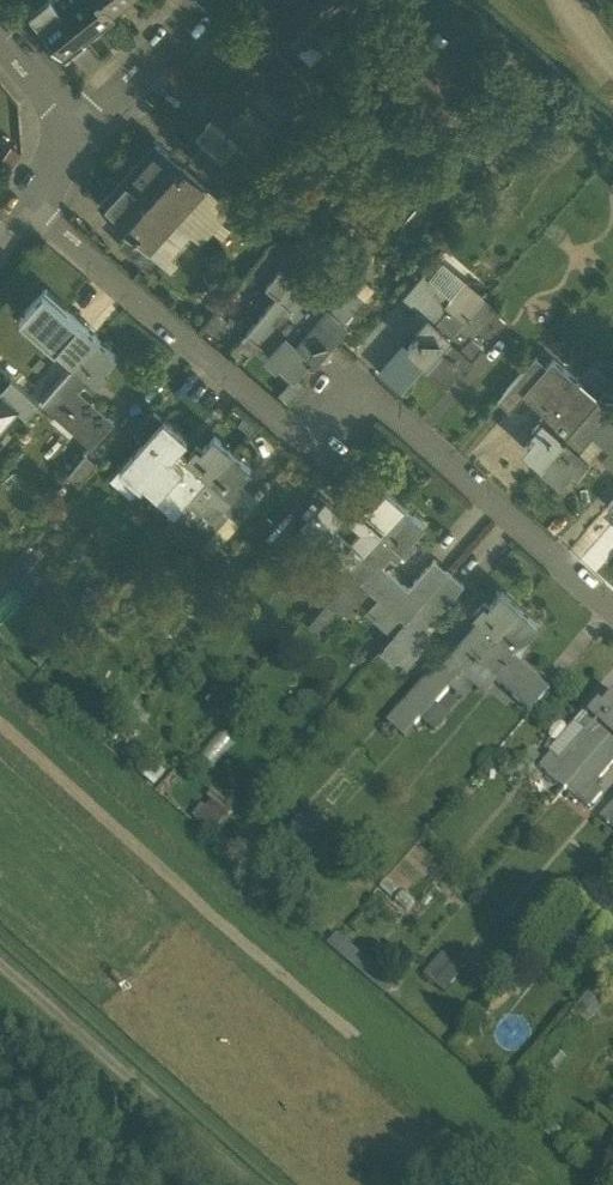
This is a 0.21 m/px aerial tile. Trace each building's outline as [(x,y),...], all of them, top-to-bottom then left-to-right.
[(52,0),(45,0),(30,12),(65,57),(85,40),(84,38),(83,38),(52,0)] [(105,0),(52,0),(83,38),(84,38),(116,13),(113,9),(112,9),(105,0)] [(112,9),(113,9),(123,0),(105,0),(112,9)] [(312,0),(281,0),(277,4),(285,12),(281,16),(282,17),(303,38),(304,38),(308,34),(316,42),(336,22),(312,0)] [(336,22),(357,0),(312,0),(336,22)] [(303,38),(282,17),(272,28),(293,48),(303,38)] [(250,30),(192,91),(223,121),(243,99),(238,94),(256,75),(293,109),(312,89),(250,30)] [(236,145),(210,120),(195,136),(221,161),(236,145)] [(205,187),(156,143),(127,175),(176,219),(205,187)] [(234,174),(203,144),(190,159),(222,187),(234,174)] [(176,219),(127,175),(99,206),(132,235),(148,250),(149,249),(176,219)] [(205,187),(176,219),(200,241),(217,221),(214,217),(225,205),(205,187)] [(163,261),(149,249),(148,250),(132,235),(121,248),(152,274),(163,261)] [(341,289),(295,250),(266,285),(277,295),(247,332),(269,351),(285,333),(298,343),(328,305),(341,290),(341,289)] [(456,299),(425,273),(407,294),(430,314),(428,317),(435,323),(456,299)] [(341,289),(341,290),(328,305),(347,321),(365,300),(345,284),(341,289)] [(67,337),(80,322),(44,290),(21,316),(53,344),(63,333),(67,337)] [(484,300),(450,338),(461,347),(471,336),(494,309),(484,300)] [(328,305),(298,343),(311,354),(309,356),(312,358),(313,357),(316,359),(347,321),(328,305)] [(435,323),(428,317),(419,327),(423,331),(410,345),(428,363),(450,338),(435,323)] [(80,322),(67,337),(63,333),(53,344),(65,355),(75,364),(98,339),(80,322)] [(298,343),(285,333),(269,351),(265,356),(276,366),(280,360),(295,374),(309,356),(311,354),(298,343)] [(484,346),(471,336),(461,347),(474,358),(484,346)] [(461,347),(450,338),(428,363),(449,382),(461,368),(464,369),(474,358),(461,347)] [(98,339),(75,364),(89,377),(98,385),(108,374),(103,369),(116,355),(98,339)] [(65,355),(51,370),(62,379),(75,364),(65,355)] [(538,355),(498,400),(510,410),(526,392),(524,391),(548,365),(538,355)] [(599,400),(555,357),(548,365),(524,391),(526,392),(556,420),(551,426),(565,439),(599,400)] [(295,374),(280,360),(276,366),(291,379),(295,374)] [(62,379),(42,402),(93,448),(109,430),(86,409),(89,405),(75,393),(84,383),(89,377),(75,364),(62,379)] [(98,385),(89,377),(84,383),(93,391),(98,385)] [(12,380),(0,393),(0,395),(17,410),(27,419),(40,405),(12,380)] [(609,407),(612,402),(612,396),(607,391),(599,400),(565,439),(565,440),(578,451),(593,434),(611,450),(604,458),(612,467),(612,410),(609,407)] [(17,410),(0,395),(0,428),(17,410)] [(152,410),(133,431),(145,441),(163,420),(152,410)] [(145,441),(122,468),(142,486),(145,483),(156,493),(153,497),(177,517),(210,478),(187,455),(181,463),(172,456),(188,438),(165,418),(145,441)] [(551,426),(543,419),(534,429),(537,432),(523,447),(543,465),(565,440),(565,439),(551,426)] [(232,453),(212,435),(200,448),(196,445),(187,455),(210,478),(232,453)] [(543,465),(562,482),(574,468),(578,472),(588,460),(578,451),(565,440),(543,465)] [(232,453),(210,478),(233,498),(243,487),(238,483),(251,469),(232,453)] [(97,464),(88,455),(72,474),(82,482),(97,464)] [(372,490),(353,473),(341,487),(360,504),(372,490)] [(177,517),(167,528),(189,549),(224,510),(224,509),(233,498),(210,478),(177,517)] [(372,498),(350,523),(363,533),(373,542),(383,531),(405,506),(387,489),(376,501),(372,498)] [(326,502),(302,530),(347,571),(349,569),(359,557),(373,542),(363,533),(346,553),(329,537),(345,518),(326,502)] [(405,506),(383,531),(395,541),(406,551),(418,538),(413,534),(424,522),(405,506)] [(373,542),(359,557),(371,568),(379,560),(395,541),(383,531),(373,542)] [(395,541),(379,560),(384,565),(392,557),(397,561),(406,551),(395,541)] [(371,568),(359,557),(349,569),(361,580),(371,568)] [(435,558),(409,587),(418,596),(424,601),(450,571),(435,558)] [(371,568),(361,580),(393,609),(410,589),(409,587),(384,565),(379,560),(371,568)] [(347,571),(325,597),(329,601),(309,624),(325,637),(358,597),(351,591),(361,580),(349,569),(347,571)] [(424,601),(410,616),(426,629),(465,585),(450,571),(424,601)] [(410,589),(393,609),(401,616),(418,596),(410,589)] [(502,591),(490,605),(484,600),(474,611),(481,618),(497,633),(520,608),(502,591)] [(520,608),(497,633),(521,654),(531,643),(527,638),(539,624),(520,608)] [(410,616),(379,651),(394,664),(426,629),(410,616)] [(477,620),(411,696),(415,700),(409,707),(423,718),(435,705),(477,657),(497,633),(481,618),(479,621),(477,620)] [(521,654),(497,633),(477,657),(499,677),(496,681),(517,700),(536,677),(516,660),(521,654)] [(550,689),(536,677),(517,700),(530,711),(550,689)] [(604,707),(598,703),(589,713),(600,724),(612,735),(612,733),(612,698),(604,707)] [(448,716),(435,705),(423,718),(421,720),(434,732),(448,716)] [(600,724),(589,713),(580,723),(587,730),(589,729),(593,733),(600,724)] [(587,730),(575,743),(591,758),(612,735),(600,724),(593,733),(589,729),(587,730)] [(200,752),(214,761),(231,739),(217,729),(200,752)] [(612,735),(591,758),(567,787),(589,806),(602,791),(594,784),(612,762),(612,736),(612,735)] [(575,743),(558,762),(551,755),(542,765),(565,788),(567,787),(591,758),(575,743)] [(147,754),(137,765),(148,775),(158,764),(147,754)] [(212,829),(232,808),(220,796),(199,817),(212,829)] [(602,816),(612,825),(612,803),(602,816)] [(426,973),(447,992),(467,969),(446,951),(426,973)]
